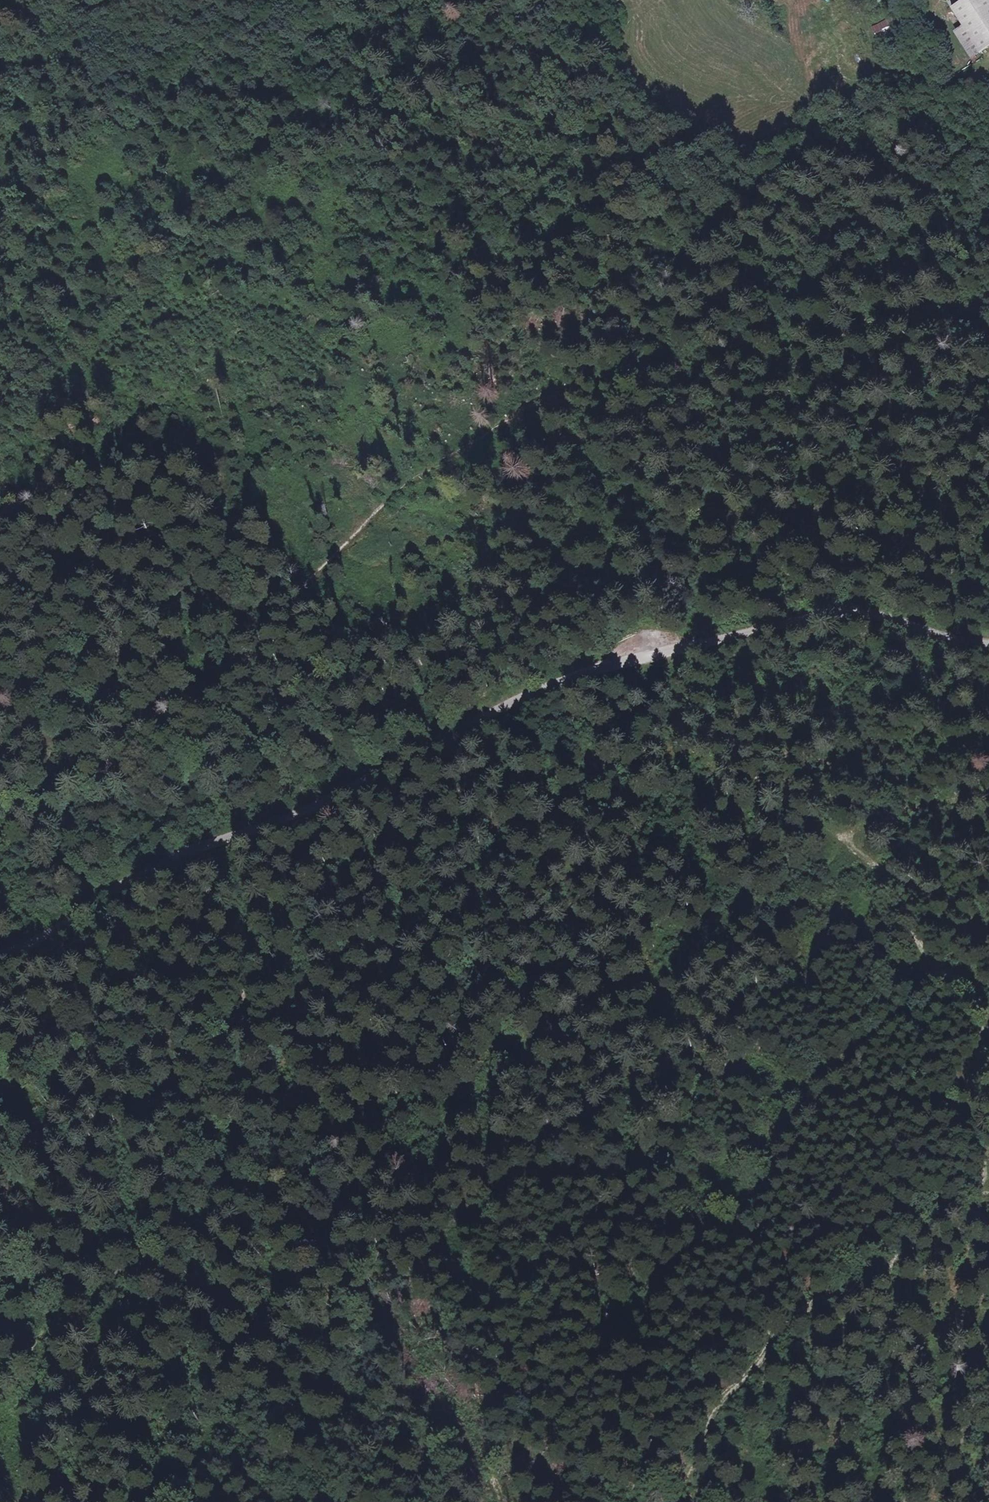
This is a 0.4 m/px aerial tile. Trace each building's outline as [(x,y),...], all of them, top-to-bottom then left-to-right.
[(959,10),(986,52),(988,51),(988,0),(975,0),(959,10)] [(881,32),(888,46),(916,31),(909,18),(881,32)]
